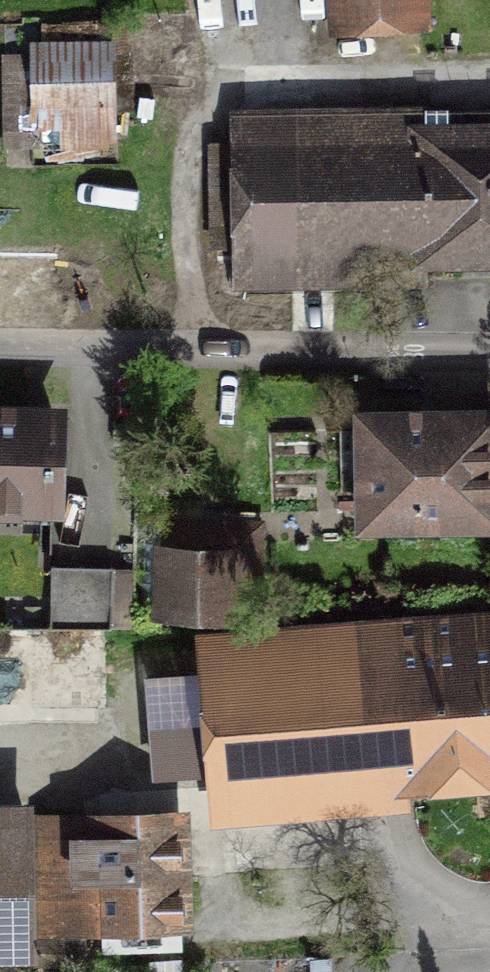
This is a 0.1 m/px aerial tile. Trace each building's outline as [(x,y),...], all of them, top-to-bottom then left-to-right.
[(339,41),(426,32),(423,0),(335,0),(339,41)] [(118,52),(24,57),(28,140),(123,134),(118,52)] [(227,112),(226,267),(489,267),(489,113),(227,112)] [(54,506),(56,419),(11,418),(0,418),(0,505),(54,506)] [(376,426),(377,544),(489,543),(489,425),(376,426)] [(247,523),(170,524),(171,606),(248,604),(247,523)] [(67,565),(52,564),(50,627),(112,628),(114,566),(99,566),(67,565)] [(222,791),(489,767),(489,617),(393,626),(396,656),(211,673),(222,791)] [(62,873),(26,874),(29,948),(181,941),(176,837),(116,840),(115,819),(59,822),(62,873)] [(0,822),(0,962),(27,962),(29,948),(26,874),(28,823),(0,822)]
